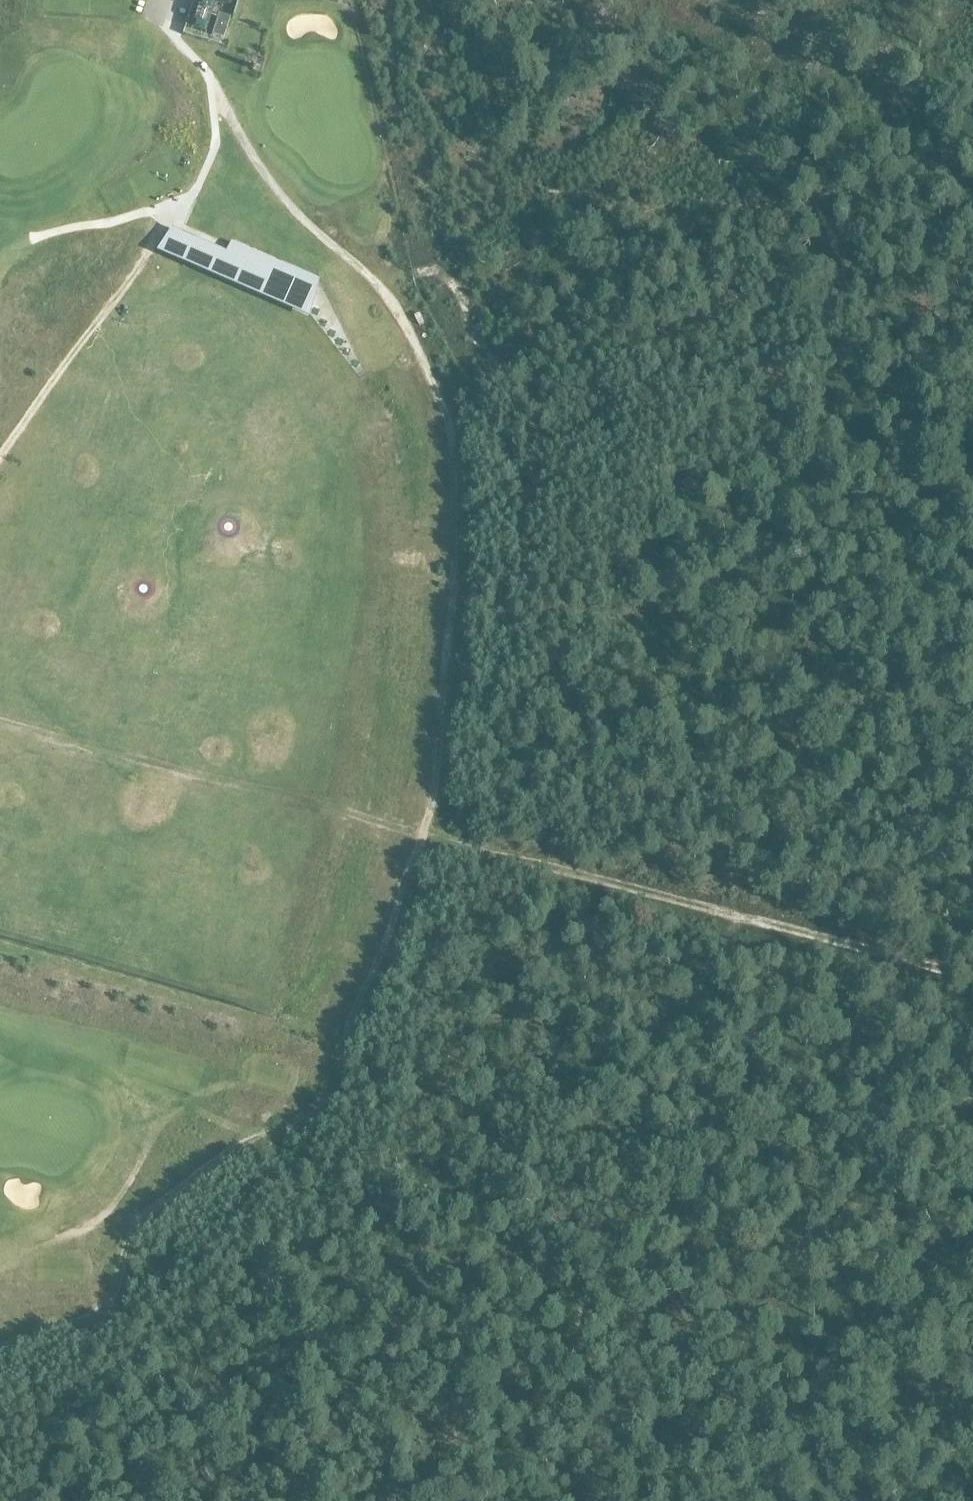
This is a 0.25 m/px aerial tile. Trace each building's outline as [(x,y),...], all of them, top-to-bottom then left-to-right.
[(191,28),(204,33),(215,0),(200,0),(191,28)] [(218,14),(212,34),(222,38),(229,17),(218,14)] [(171,230),(156,253),(223,283),(227,275),(234,257),(171,230)]
